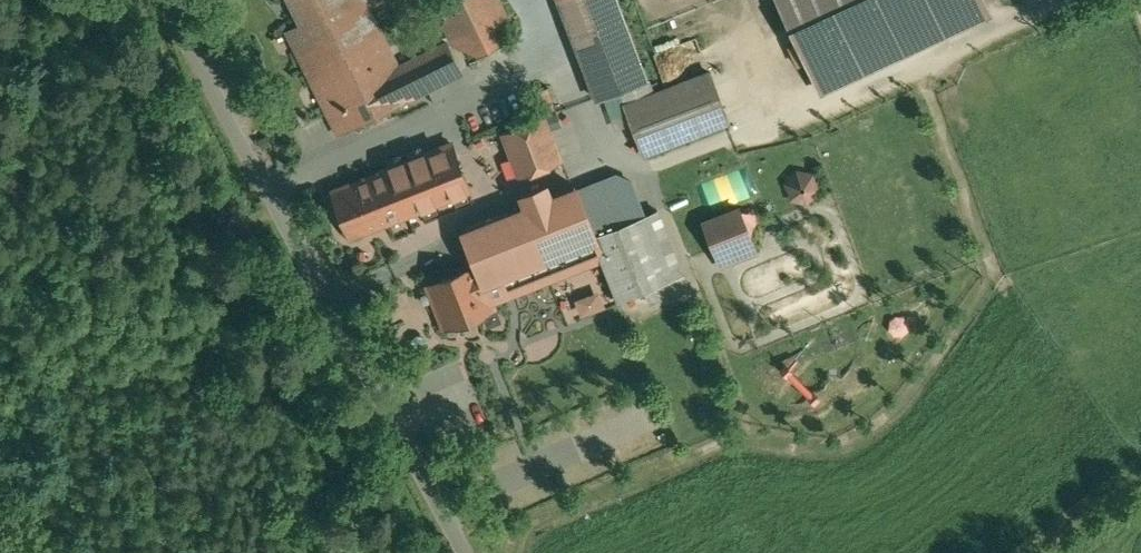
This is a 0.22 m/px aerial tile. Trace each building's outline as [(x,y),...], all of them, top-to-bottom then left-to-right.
[(367,0),(290,0),(302,23),(288,30),(340,133),(415,96),(400,65),(367,0)] [(506,18),(504,7),(498,0),(456,0),(450,9),(448,20),(451,31),(457,40),(467,46),(478,48),(489,45),(498,39),(504,29),(506,18)] [(598,98),(621,89),(648,78),(618,0),(561,0),(598,98)] [(795,11),(825,82),(975,19),(967,0),(822,0),(795,11)] [(440,46),(400,65),(415,96),(455,77),(440,46)] [(711,71),(654,93),(648,78),(621,89),(645,153),(730,121),(711,71)] [(546,116),(505,132),(521,175),(562,159),(546,116)] [(335,189),(353,235),(471,189),(452,141),(380,169),(381,171),(335,189)] [(814,174),(798,171),(787,183),(793,199),(809,202),(820,190),(814,174)] [(548,185),(523,195),(527,204),(465,228),(479,265),(428,285),(431,292),(424,295),(427,302),(434,299),(445,327),(497,307),(494,300),(604,257),(583,205),(584,205),(576,184),(552,194),(548,185)] [(659,210),(629,221),(617,192),(584,205),(583,205),(604,257),(621,299),(646,289),(684,274),(659,210)] [(741,209),(706,223),(718,255),(754,242),(741,209)] [(684,274),(646,289),(651,302),(689,287),(684,274)]
